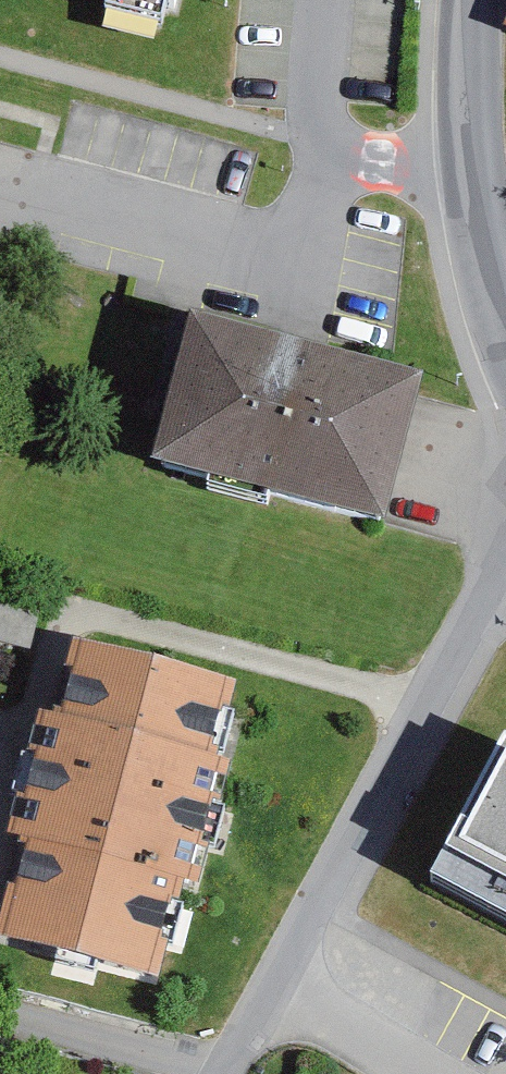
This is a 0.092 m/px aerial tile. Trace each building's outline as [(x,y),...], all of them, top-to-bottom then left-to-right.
[(188,0),(125,0),(184,15),(188,0)] [(436,404),(196,346),(162,484),(402,542),(436,404)] [(240,687),(76,645),(0,937),(0,939),(163,982),(240,687)] [(446,881),(505,913),(505,769),(446,881)]
